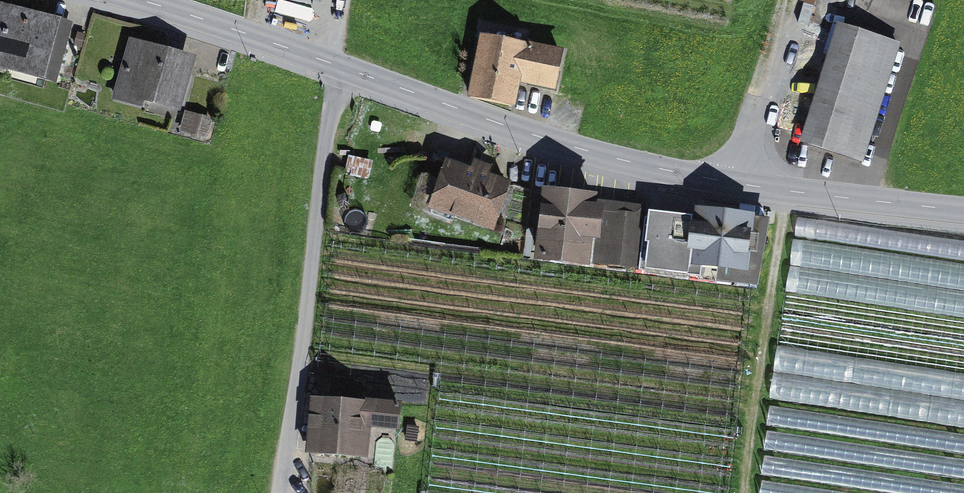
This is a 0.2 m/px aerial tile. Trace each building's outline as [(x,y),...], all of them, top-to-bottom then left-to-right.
[(53,89),(67,31),(0,15),(0,77),(53,89)] [(840,32),(802,152),(862,170),(899,50),(840,32)] [(488,43),(477,101),(524,110),(528,88),(563,95),(570,58),(488,43)] [(200,67),(131,48),(114,108),(147,117),(149,109),(186,119),(200,67)] [(187,119),(181,140),(202,146),(208,126),(187,119)] [(450,170),(432,218),(497,242),(515,194),(450,170)] [(550,208),(542,269),(635,281),(643,220),(550,208)] [(660,275),(750,289),(758,233),(669,219),(660,275)] [(316,406),(311,461),(374,467),(377,432),(404,435),(406,414),(316,406)]
